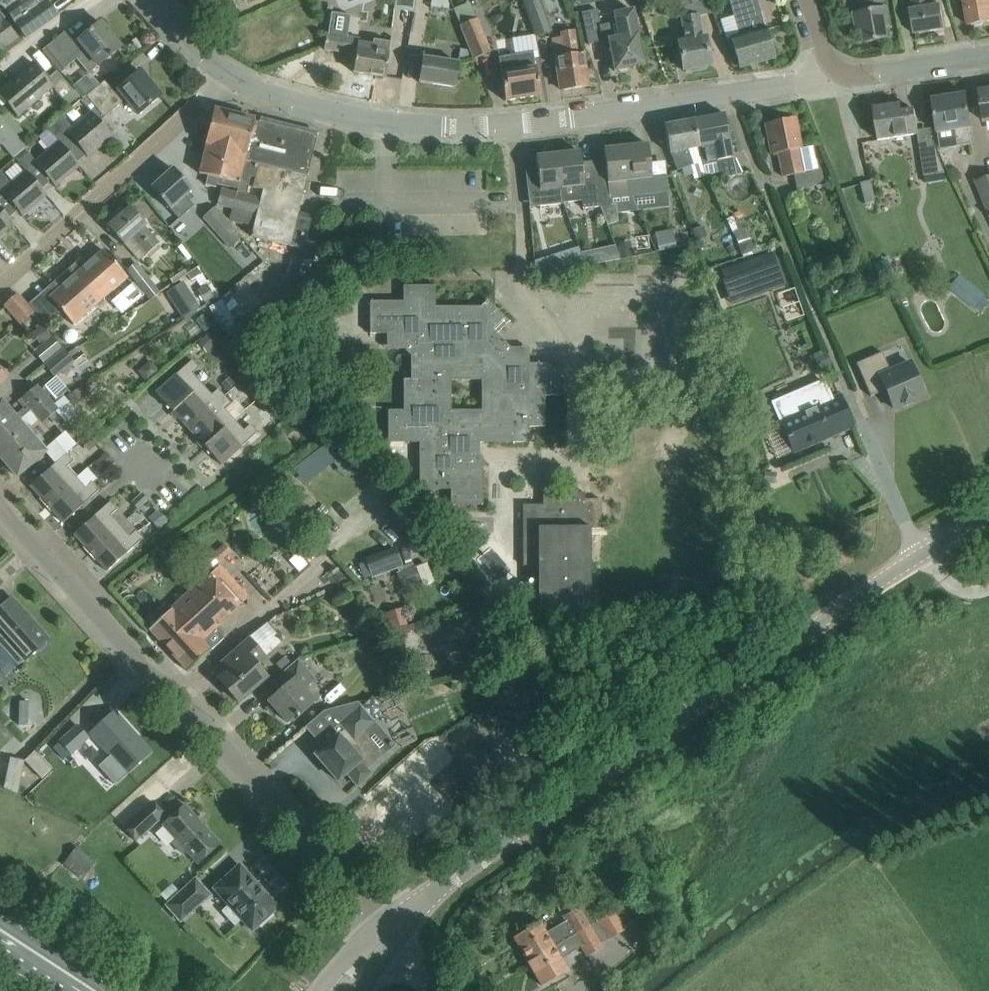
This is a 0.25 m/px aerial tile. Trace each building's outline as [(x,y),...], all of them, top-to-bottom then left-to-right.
[(1,2),(22,33),(25,38),(58,14),(49,0),(43,0),(36,5),(32,0),(3,0),(1,2)] [(535,34),(549,29),(540,0),(523,0),(535,34)] [(692,4),(680,6),(682,18),(686,41),(678,42),(683,68),(683,70),(711,64),(711,63),(710,63),(706,37),(702,38),(698,15),(712,13),(708,0),(691,0),(692,4)] [(771,47),(766,28),(765,28),(757,0),(730,0),(739,34),(731,37),(740,66),(774,56),(771,47)] [(855,13),(857,30),(863,29),(865,42),(889,37),(887,28),(887,27),(892,26),(889,6),(886,6),(885,0),(869,0),(870,9),(860,11),(861,12),(855,13)] [(938,0),(913,0),(914,9),(911,9),(915,33),(945,28),(941,4),(939,4),(938,0)] [(969,24),(988,21),(988,0),(965,0),(969,24)] [(489,49),(475,15),(475,16),(469,1),(454,7),(473,55),(489,49)] [(596,8),(582,11),(588,43),(608,39),(614,70),(618,70),(621,72),(627,71),(628,67),(644,64),(632,10),(614,13),(615,20),(599,23),(596,8)] [(16,37),(2,18),(0,15),(0,48),(16,37)] [(101,22),(74,43),(65,31),(46,47),(64,68),(77,57),(89,72),(121,46),(101,22)] [(561,36),(553,37),(556,56),(555,56),(558,73),(559,73),(561,90),(587,86),(583,52),(577,53),(574,30),(561,32),(561,36)] [(348,37),(327,33),(324,49),(356,54),(353,71),(385,76),(390,42),(374,39),(374,44),(347,40),(348,37)] [(469,49),(460,49),(460,57),(468,58),(469,49)] [(500,72),(505,100),(540,95),(536,66),(535,66),(532,51),(498,57),(501,72),(500,72)] [(459,61),(422,56),(418,82),(455,87),(459,61)] [(47,78),(33,60),(0,88),(0,94),(18,115),(52,86),(61,99),(73,89),(57,70),(47,78)] [(140,70),(115,92),(105,80),(96,88),(86,96),(104,117),(126,99),(138,114),(161,95),(140,70)] [(96,88),(86,75),(73,86),(83,98),(86,96),(96,88)] [(981,91),(985,121),(988,121),(988,90),(981,91)] [(933,98),(935,108),(938,131),(957,128),(959,146),(972,144),(970,127),(972,126),(967,93),(933,98)] [(874,107),(876,117),(879,140),(919,133),(916,109),(903,111),(902,103),(874,107)] [(259,122),(254,121),(254,120),(213,109),(213,110),(205,142),(207,143),(199,173),(208,175),(206,184),(215,187),(216,182),(230,186),(232,181),(240,183),(237,192),(221,188),(217,204),(233,208),(231,219),(251,224),(254,214),(257,215),(251,235),(303,249),(314,251),(317,243),(305,240),(311,220),(297,216),(308,175),(307,175),(317,134),(273,123),(274,120),(260,117),(259,122)] [(47,127),(59,141),(62,145),(72,137),(88,156),(112,136),(92,112),(73,128),(62,114),(47,127)] [(703,165),(706,172),(718,171),(720,179),(742,174),(735,158),(732,159),(729,141),(730,141),(724,113),(723,114),(694,120),(698,147),(696,147),(703,165)] [(5,143),(16,134),(0,115),(0,137),(5,143)] [(767,124),(769,134),(773,154),(778,153),(783,176),(794,174),(796,188),(814,184),(814,183),(823,181),(820,168),(818,169),(813,146),(800,149),(794,119),(767,124)] [(666,124),(664,125),(669,152),(671,152),(677,169),(690,165),(694,179),(707,175),(706,172),(703,165),(696,147),(698,147),(694,120),(666,125),(666,124)] [(62,145),(59,141),(35,161),(24,148),(14,156),(26,170),(29,174),(39,166),(55,186),(80,165),(62,145)] [(626,146),(632,196),(632,197),(668,194),(666,176),(665,176),(665,170),(656,161),(650,162),(648,143),(626,146)] [(607,179),(595,180),(598,199),(600,206),(610,205),(610,200),(632,197),(632,196),(630,180),(626,146),(604,148),(607,179)] [(936,147),(922,149),(925,182),(946,179),(946,171),(936,147)] [(558,153),(559,163),(562,187),(580,185),(584,208),(600,206),(598,199),(595,180),(583,182),(580,151),(558,153)] [(536,156),(539,188),(535,189),(537,205),(561,203),(560,187),(562,187),(559,163),(558,153),(536,156)] [(185,195),(192,188),(173,167),(151,187),(179,219),(194,205),(185,195)] [(6,196),(22,215),(47,194),(29,174),(26,170),(11,183),(0,170),(0,200),(6,196)] [(977,180),(988,210),(988,176),(977,180)] [(876,201),(870,180),(860,183),(865,204),(876,201)] [(107,226),(124,244),(131,237),(146,254),(159,242),(144,226),(146,224),(130,206),(107,226)] [(256,267),(263,260),(215,206),(203,217),(230,247),(234,243),(256,267)] [(14,224),(0,207),(0,236),(14,224)] [(755,250),(744,226),(739,228),(733,216),(727,219),(743,255),(755,250)] [(692,229),(696,241),(707,237),(704,226),(692,229)] [(676,240),(673,229),(657,233),(659,244),(676,240)] [(631,241),(620,242),(620,256),(632,255),(631,241)] [(735,242),(728,245),(733,257),(740,254),(735,242)] [(572,270),(586,267),(581,252),(579,246),(565,251),(571,267),(572,270)] [(74,324),(127,277),(103,249),(49,297),(58,306),(65,314),(74,324)] [(312,260),(314,251),(303,249),(301,257),(312,260)] [(592,249),(581,252),(586,267),(595,265),(595,264),(592,249)] [(841,254),(837,250),(831,251),(829,257),(833,262),(839,260),(841,254)] [(873,263),(879,279),(893,275),(887,259),(873,263)] [(747,271),(755,295),(786,284),(777,260),(776,260),(751,269),(747,271)] [(837,265),(829,267),(831,273),(839,271),(837,265)] [(188,273),(186,274),(191,281),(196,278),(200,284),(206,279),(197,267),(188,273)] [(138,285),(150,300),(163,292),(149,276),(138,285)] [(125,289),(136,301),(144,294),(133,282),(125,289)] [(195,289),(205,304),(215,297),(205,282),(195,289)] [(545,426),(545,395),(560,395),(560,363),(527,363),(496,332),(508,321),(488,300),(481,306),(435,306),(435,285),(403,285),(403,301),(370,301),(370,333),(387,333),(387,347),(404,348),(411,355),(411,378),(404,379),(404,410),(388,410),(389,442),(420,442),(419,489),(450,489),(450,505),(483,504),(483,457),(478,452),(475,452),(476,442),(529,442),(529,426),(545,426)] [(973,285),(963,297),(976,307),(986,294),(973,285)] [(844,297),(842,288),(827,291),(829,300),(844,297)] [(5,305),(18,320),(20,323),(25,319),(34,311),(18,293),(5,305)] [(195,299),(178,310),(182,317),(200,307),(195,299)] [(50,335),(43,325),(33,331),(41,342),(50,335)] [(77,337),(77,336),(77,335),(76,335),(76,334),(76,333),(75,332),(74,331),(73,331),(73,330),(72,330),(71,330),(70,330),(69,330),(68,330),(67,330),(67,331),(66,331),(65,332),(65,333),(64,333),(64,334),(64,335),(63,336),(63,337),(63,338),(64,338),(64,339),(64,340),(65,341),(66,342),(67,342),(67,343),(68,343),(69,343),(70,343),(71,343),(72,343),(73,343),(74,342),(75,341),(76,340),(76,339),(77,339),(77,338),(77,337)] [(212,330),(203,337),(211,347),(220,340),(212,330)] [(45,362),(61,348),(50,336),(35,350),(34,351),(44,363),(45,362)] [(77,345),(67,354),(62,349),(45,364),(56,376),(57,376),(73,361),(71,359),(81,350),(77,345)] [(882,352),(856,363),(871,396),(885,390),(893,408),(925,395),(911,362),(890,371),(882,352)] [(817,369),(827,364),(829,364),(824,353),(823,354),(813,358),(817,369)] [(159,370),(149,359),(137,369),(146,381),(159,370)] [(156,392),(172,410),(202,383),(193,373),(199,367),(192,359),(156,392)] [(57,376),(56,376),(44,386),(55,398),(67,388),(57,376)] [(236,383),(230,376),(222,383),(228,390),(236,383)] [(253,389),(246,379),(239,385),(246,395),(253,389)] [(212,394),(202,383),(172,410),(189,428),(225,396),(218,388),(212,394)] [(46,396),(42,391),(36,385),(18,401),(24,408),(15,415),(1,400),(0,401),(0,436),(46,396)] [(74,406),(89,396),(83,385),(67,395),(74,406)] [(853,425),(840,396),(807,411),(799,392),(774,403),(794,451),(853,425)] [(46,451),(26,429),(38,418),(42,423),(48,418),(52,422),(62,414),(51,402),(46,396),(0,436),(0,456),(17,476),(46,451)] [(205,446),(235,419),(234,419),(225,409),(231,403),(225,396),(189,428),(205,446)] [(257,432),(250,424),(254,421),(244,410),(234,419),(235,419),(205,446),(221,464),(257,432)] [(97,443),(89,434),(80,442),(88,451),(97,443)] [(114,462),(105,452),(94,462),(102,472),(114,462)] [(30,485),(47,504),(76,477),(67,466),(73,460),(66,453),(30,485)] [(284,473),(278,480),(285,488),(292,481),(284,473)] [(76,477),(47,504),(63,522),(99,489),(93,482),(86,487),(76,477)] [(141,491),(137,495),(131,500),(137,507),(138,508),(148,499),(141,491)] [(523,504),(523,565),(539,565),(539,610),(538,610),(538,614),(590,614),(590,610),(589,610),(589,531),(590,530),(590,528),(601,528),(601,498),(585,498),(585,492),(556,492),(556,499),(544,499),(544,504),(523,504)] [(74,534),(90,552),(127,519),(110,501),(74,534)] [(166,519),(164,516),(158,510),(149,518),(157,527),(166,519)] [(127,519),(90,552),(107,571),(143,538),(127,519)] [(399,545),(366,553),(372,575),(404,567),(399,545)] [(149,629),(188,671),(189,671),(211,650),(202,640),(249,596),(220,564),(150,628),(149,628),(149,629)] [(414,566),(399,572),(397,572),(402,588),(419,581),(414,566)] [(0,607),(0,645),(18,665),(48,638),(11,597),(0,607)] [(390,629),(403,626),(407,625),(403,608),(386,613),(390,629)] [(403,626),(390,629),(393,642),(407,638),(405,633),(403,626)] [(238,702),(246,695),(267,676),(257,665),(265,657),(258,649),(248,638),(221,661),(229,670),(218,679),(238,702)] [(283,672),(292,664),(285,656),(276,664),(283,672)] [(297,718),(299,716),(298,715),(315,700),(305,688),(315,678),(298,658),(292,664),(283,672),(271,682),(279,691),(269,700),(271,703),(267,707),(272,713),(277,709),(287,722),(294,716),(297,718)] [(396,689),(402,677),(388,670),(382,682),(396,689)] [(409,687),(431,680),(428,672),(406,679),(409,687)] [(19,725),(28,725),(28,701),(20,701),(19,725)] [(357,785),(371,772),(368,769),(384,756),(383,755),(364,733),(375,724),(360,707),(341,724),(346,730),(340,736),(338,734),(315,754),(338,780),(347,772),(357,785)] [(114,711),(90,733),(127,773),(151,751),(114,711)] [(72,753),(89,737),(78,726),(61,742),(72,753)] [(509,782),(535,766),(518,738),(492,754),(509,782)] [(34,751),(24,760),(42,779),(52,770),(34,751)] [(18,793),(24,760),(10,757),(3,790),(18,793)] [(153,801),(124,826),(136,840),(165,815),(153,801)] [(186,850),(197,863),(220,843),(185,804),(163,825),(177,840),(173,843),(182,853),(186,850)] [(91,867),(82,859),(86,855),(77,847),(62,865),(80,880),(91,867)] [(240,865),(214,888),(230,905),(223,911),(235,924),(241,918),(252,930),(259,923),(261,926),(273,915),(271,913),(278,907),(240,865)] [(195,880),(167,905),(180,921),(209,895),(195,880)] [(514,937),(529,963),(537,958),(573,936),(597,921),(597,920),(586,902),(563,916),(566,921),(547,932),(541,921),(514,937)] [(573,936),(537,958),(529,963),(542,985),(569,970),(562,958),(582,946),(587,955),(602,946),(600,943),(625,928),(624,927),(632,921),(622,906),(615,911),(614,910),(597,920),(597,921),(573,936)]
